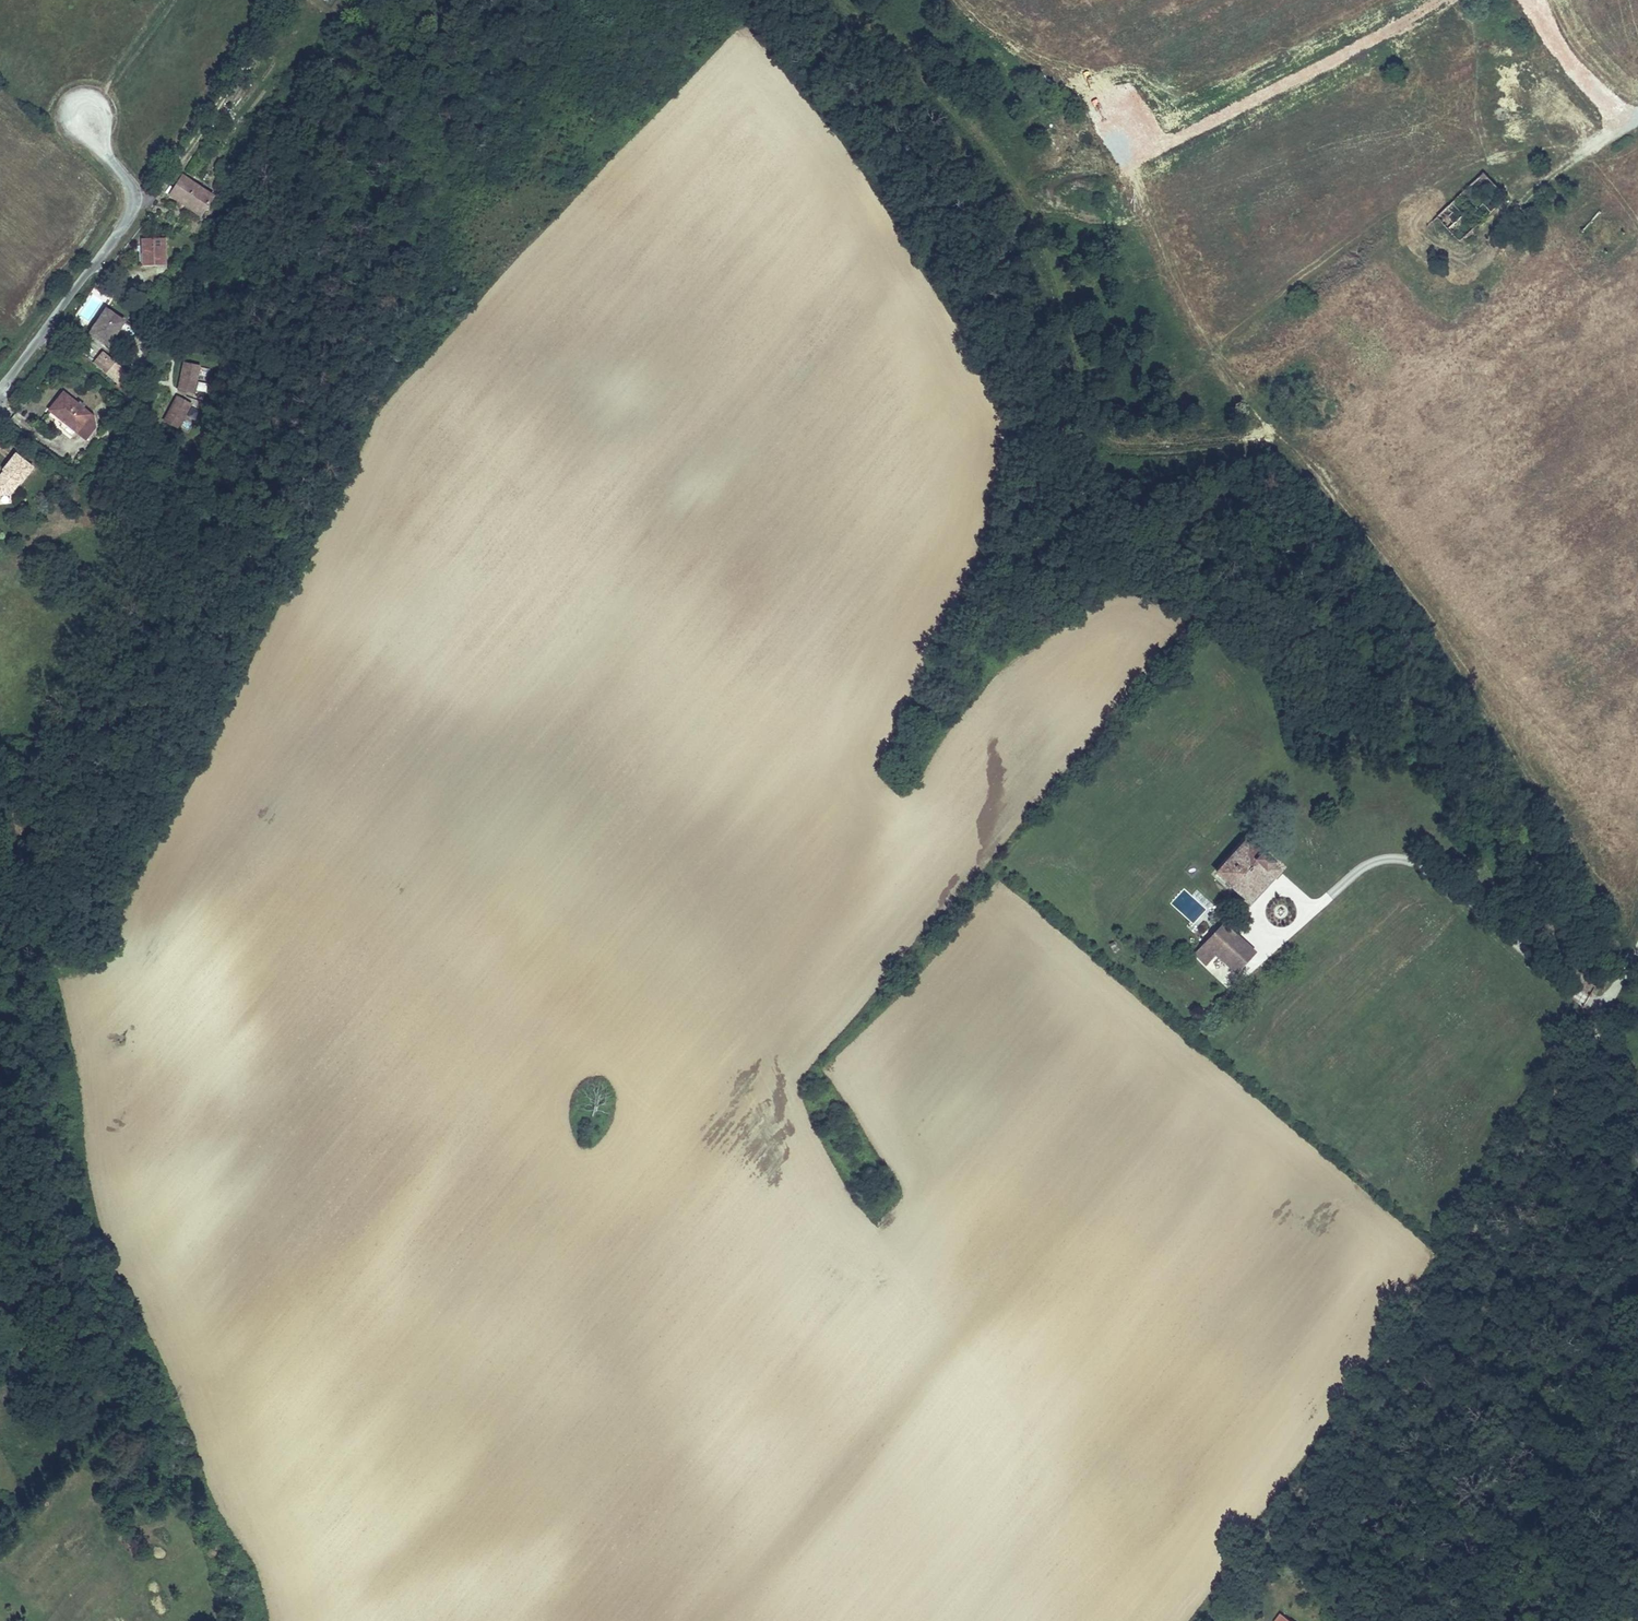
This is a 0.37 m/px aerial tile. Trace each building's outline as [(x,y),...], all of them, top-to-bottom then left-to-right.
[(214,197),(178,173),(169,183),(176,187),(169,195),(199,216),(214,197)] [(1483,174),(1435,221),(1461,247),(1474,234),(1470,231),(1460,220),(1474,207),(1484,217),(1505,196),(1483,174)] [(1571,196),(1564,189),(1555,198),(1562,205),(1571,196)] [(1460,220),(1470,231),(1484,217),(1474,207),(1460,220)] [(167,236),(142,240),(144,268),(172,265),(167,236)] [(125,322),(106,310),(91,333),(110,345),(125,322)] [(130,372),(105,352),(97,362),(121,382),(130,372)] [(197,382),(200,367),(180,363),(168,413),(188,418),(192,400),(203,403),(208,385),(197,382)] [(72,432),(87,412),(59,392),(44,410),(46,412),(72,432)] [(31,468),(14,454),(1,471),(2,472),(4,474),(1,478),(0,477),(0,495),(9,494),(17,483),(18,484),(31,468)] [(1241,844),(1214,877),(1247,904),(1274,871),(1241,844)] [(1220,928),(1194,956),(1205,969),(1233,940),(1220,928)]
